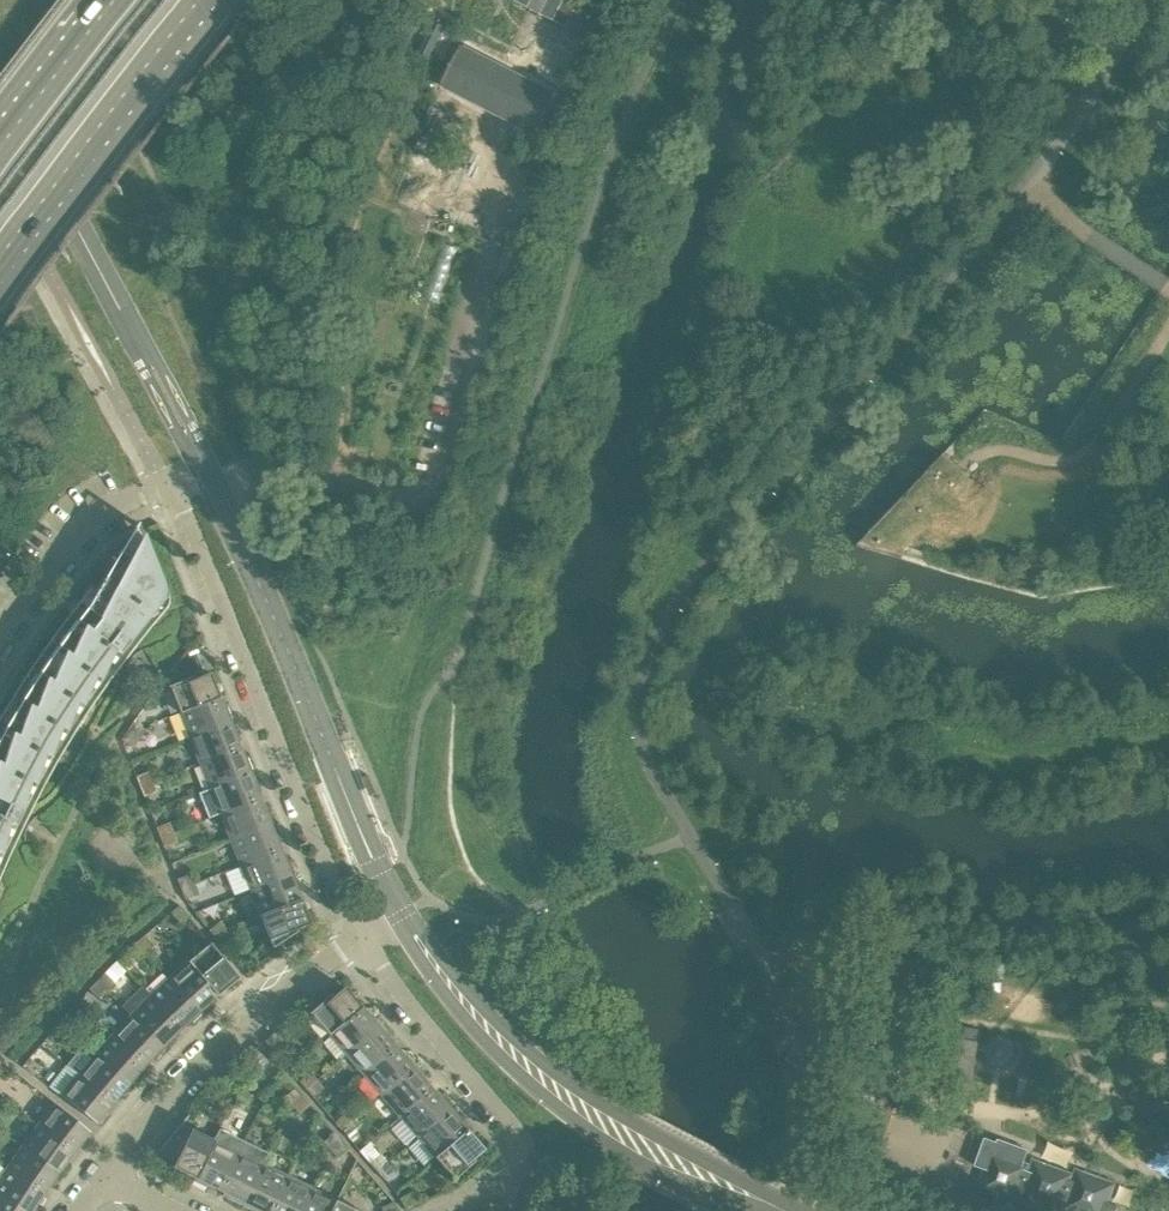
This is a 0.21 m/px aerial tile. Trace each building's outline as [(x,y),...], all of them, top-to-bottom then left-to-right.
[(434,20),(418,53),(429,59),(445,26),(434,20)] [(468,54),(457,75),(544,120),(555,98),(468,54)] [(946,454),(942,452),(854,545),(901,559),(902,555),(905,549),(919,535),(957,491),(958,492),(968,482),(971,479),(961,469),(946,454)] [(85,607),(65,634),(53,650),(42,666),(32,682),(19,701),(9,718),(0,734),(0,856),(2,851),(10,834),(15,824),(13,823),(20,810),(21,811),(30,793),(39,775),(50,756),(55,759),(55,760),(56,760),(65,745),(75,729),(81,719),(90,706),(88,705),(88,706),(83,703),(94,688),(104,673),(120,653),(119,652),(127,640),(128,641),(148,617),(152,621),(153,622),(164,609),(165,607),(166,605),(167,603),(167,601),(167,598),(167,596),(166,595),(143,538),(87,606),(85,607)] [(169,687),(179,711),(218,695),(209,672),(195,678),(195,677),(196,676),(195,675),(194,675),(193,674),(202,670),(192,644),(164,678),(168,687),(169,687)] [(179,711),(189,737),(232,720),(227,707),(223,708),(218,695),(179,711)] [(189,737),(199,762),(239,747),(234,734),(237,733),(232,720),(189,737)] [(133,722),(127,731),(139,739),(145,729),(133,722)] [(139,739),(127,731),(121,740),(133,748),(139,739)] [(199,762),(209,788),(252,771),(247,757),(244,759),(239,747),(199,762)] [(135,776),(139,786),(153,781),(148,771),(135,776)] [(209,788),(219,813),(259,798),(254,785),(258,784),(252,771),(209,788)] [(153,781),(139,786),(143,797),(157,791),(153,781)] [(219,813),(230,840),(273,822),(267,809),(264,810),(259,798),(219,813)] [(156,827),(160,838),(173,832),(169,822),(156,827)] [(230,840),(240,865),(280,849),(275,837),(278,836),(273,822),(230,840)] [(173,832),(160,838),(164,848),(177,843),(173,832)] [(240,865),(250,891),(293,873),(288,860),(284,861),(280,849),(240,865)] [(250,891),(260,916),(300,900),(295,887),(298,886),(293,873),(250,891)] [(176,879),(180,889),(193,884),(189,874),(176,879)] [(193,884),(180,889),(184,899),(197,894),(193,884)] [(300,900),(260,916),(272,946),(271,946),(272,948),(298,931),(297,929),(296,930),(295,929),(296,928),(309,923),(300,900)] [(179,905),(170,913),(179,923),(188,916),(179,905)] [(208,930),(215,939),(226,930),(219,921),(208,930)] [(226,930),(215,939),(222,947),(233,938),(226,930)] [(144,935),(136,942),(146,953),(154,945),(144,935)] [(146,953),(136,942),(128,949),(138,960),(146,953)] [(210,942),(189,960),(218,994),(225,988),(238,977),(210,942)] [(179,968),(169,978),(201,1013),(211,1005),(208,1002),(218,994),(189,960),(179,968)] [(104,973),(96,981),(106,991),(114,983),(104,973)] [(169,978),(149,996),(180,1028),(189,1020),(192,1022),(201,1013),(169,978)] [(106,991),(96,981),(88,989),(99,999),(106,991)] [(122,1005),(130,1014),(165,1048),(174,1039),(172,1037),(180,1028),(149,996),(140,987),(122,1005)] [(310,1013),(328,1034),(360,1006),(344,987),(332,996),(331,995),(332,994),(331,993),(308,1013),(309,1014),(310,1013)] [(328,1034),(345,1054),(381,1024),(371,1013),(369,1015),(360,1006),(328,1034)] [(65,1014),(58,1022),(69,1031),(76,1023),(65,1014)] [(123,1022),(112,1034),(145,1064),(154,1055),(156,1057),(165,1048),(130,1014),(123,1022)] [(69,1031),(58,1022),(51,1030),(62,1039),(69,1031)] [(345,1054),(363,1075),(396,1047),(387,1037),(390,1035),(381,1024),(345,1054)] [(948,1038),(942,1074),(972,1079),(978,1042),(976,1042),(978,1029),(957,1025),(954,1039),(948,1038)] [(264,1041),(271,1049),(282,1040),(275,1031),(264,1041)] [(112,1034),(94,1053),(131,1085),(139,1076),(137,1073),(145,1064),(112,1034)] [(1017,1053),(1010,1037),(992,1035),(982,1049),(988,1066),(1006,1068),(1017,1053)] [(82,1043),(65,1065),(112,1103),(120,1093),(123,1095),(131,1085),(94,1053),(82,1043)] [(248,1055),(255,1063),(266,1054),(258,1045),(248,1055)] [(363,1075),(381,1096),(416,1065),(407,1055),(404,1057),(396,1047),(363,1075)] [(266,1054),(255,1063),(262,1071),(273,1062),(266,1054)] [(22,1066),(33,1075),(40,1066),(29,1057),(22,1066)] [(112,1103),(65,1065),(48,1086),(60,1095),(96,1123),(112,1103)] [(381,1096),(399,1116),(431,1088),(423,1078),(425,1076),(416,1065),(381,1096)] [(298,1080),(306,1089),(316,1079),(309,1071),(298,1080)] [(316,1079),(306,1089),(313,1097),(323,1088),(316,1079)] [(284,1096),(291,1105),(302,1096),(295,1087),(284,1096)] [(415,1135),(417,1137),(452,1107),(443,1096),(440,1098),(431,1088),(399,1116),(402,1119),(391,1129),(404,1144),(415,1135)] [(302,1096),(291,1105),(298,1113),(309,1104),(302,1096)] [(45,1114),(37,1125),(73,1152),(79,1144),(89,1131),(54,1103),(45,1114)] [(417,1137),(434,1157),(467,1129),(459,1120),(461,1118),(452,1107),(417,1137)] [(334,1122),(341,1130),(352,1121),(345,1113),(334,1122)] [(352,1121),(341,1130),(348,1138),(359,1129),(352,1121)] [(172,1167),(194,1178),(213,1139),(190,1128),(190,1127),(189,1126),(188,1127),(180,1123),(156,1152),(175,1161),(172,1167)] [(29,1135),(21,1146),(58,1172),(67,1160),(73,1152),(37,1125),(29,1135)] [(207,1184),(219,1190),(243,1141),(219,1129),(213,1139),(194,1178),(193,1181),(206,1187),(207,1184)] [(467,1129),(434,1157),(452,1178),(451,1179),(452,1180),(475,1160),(474,1159),(473,1160),(472,1159),(484,1149),(467,1129)] [(323,1141),(330,1150),(341,1140),(334,1132),(323,1141)] [(1119,1205),(1110,1202),(1118,1182),(1076,1167),(1074,1172),(1032,1157),(1031,1162),(1026,1160),(1030,1149),(998,1138),(997,1142),(985,1137),(975,1165),(984,1169),(978,1186),(981,1188),(979,1191),(997,1197),(996,1201),(1008,1206),(1006,1210),(1117,1210),(1119,1205)] [(341,1140),(330,1150),(337,1158),(348,1149),(341,1140)] [(229,1199),(242,1205),(263,1164),(268,1153),(243,1141),(219,1190),(231,1196),(229,1199)] [(14,1157),(6,1168),(43,1193),(49,1185),(58,1172),(21,1146),(14,1157)] [(370,1163),(377,1172),(388,1162),(381,1154),(370,1163)] [(388,1162),(377,1172),(384,1180),(395,1171),(388,1162)] [(262,1210),(270,1210),(287,1176),(263,1164),(242,1205),(254,1210),(255,1210),(256,1208),(262,1210)] [(24,1210),(32,1210),(38,1201),(43,1193),(6,1168),(0,1177),(0,1196),(24,1210)] [(312,1188),(287,1176),(270,1210),(300,1210),(312,1188)] [(335,1199),(312,1188),(300,1210),(330,1210),(335,1199)] [(400,1198),(405,1208),(418,1202),(413,1192),(400,1198)] [(0,1196),(0,1210),(24,1210),(0,1196)] [(330,1210),(359,1210),(335,1199),(330,1210)] [(394,1201),(381,1207),(383,1210),(398,1210),(394,1201)] [(504,1206),(490,1202),(487,1210),(503,1210),(504,1206)]
